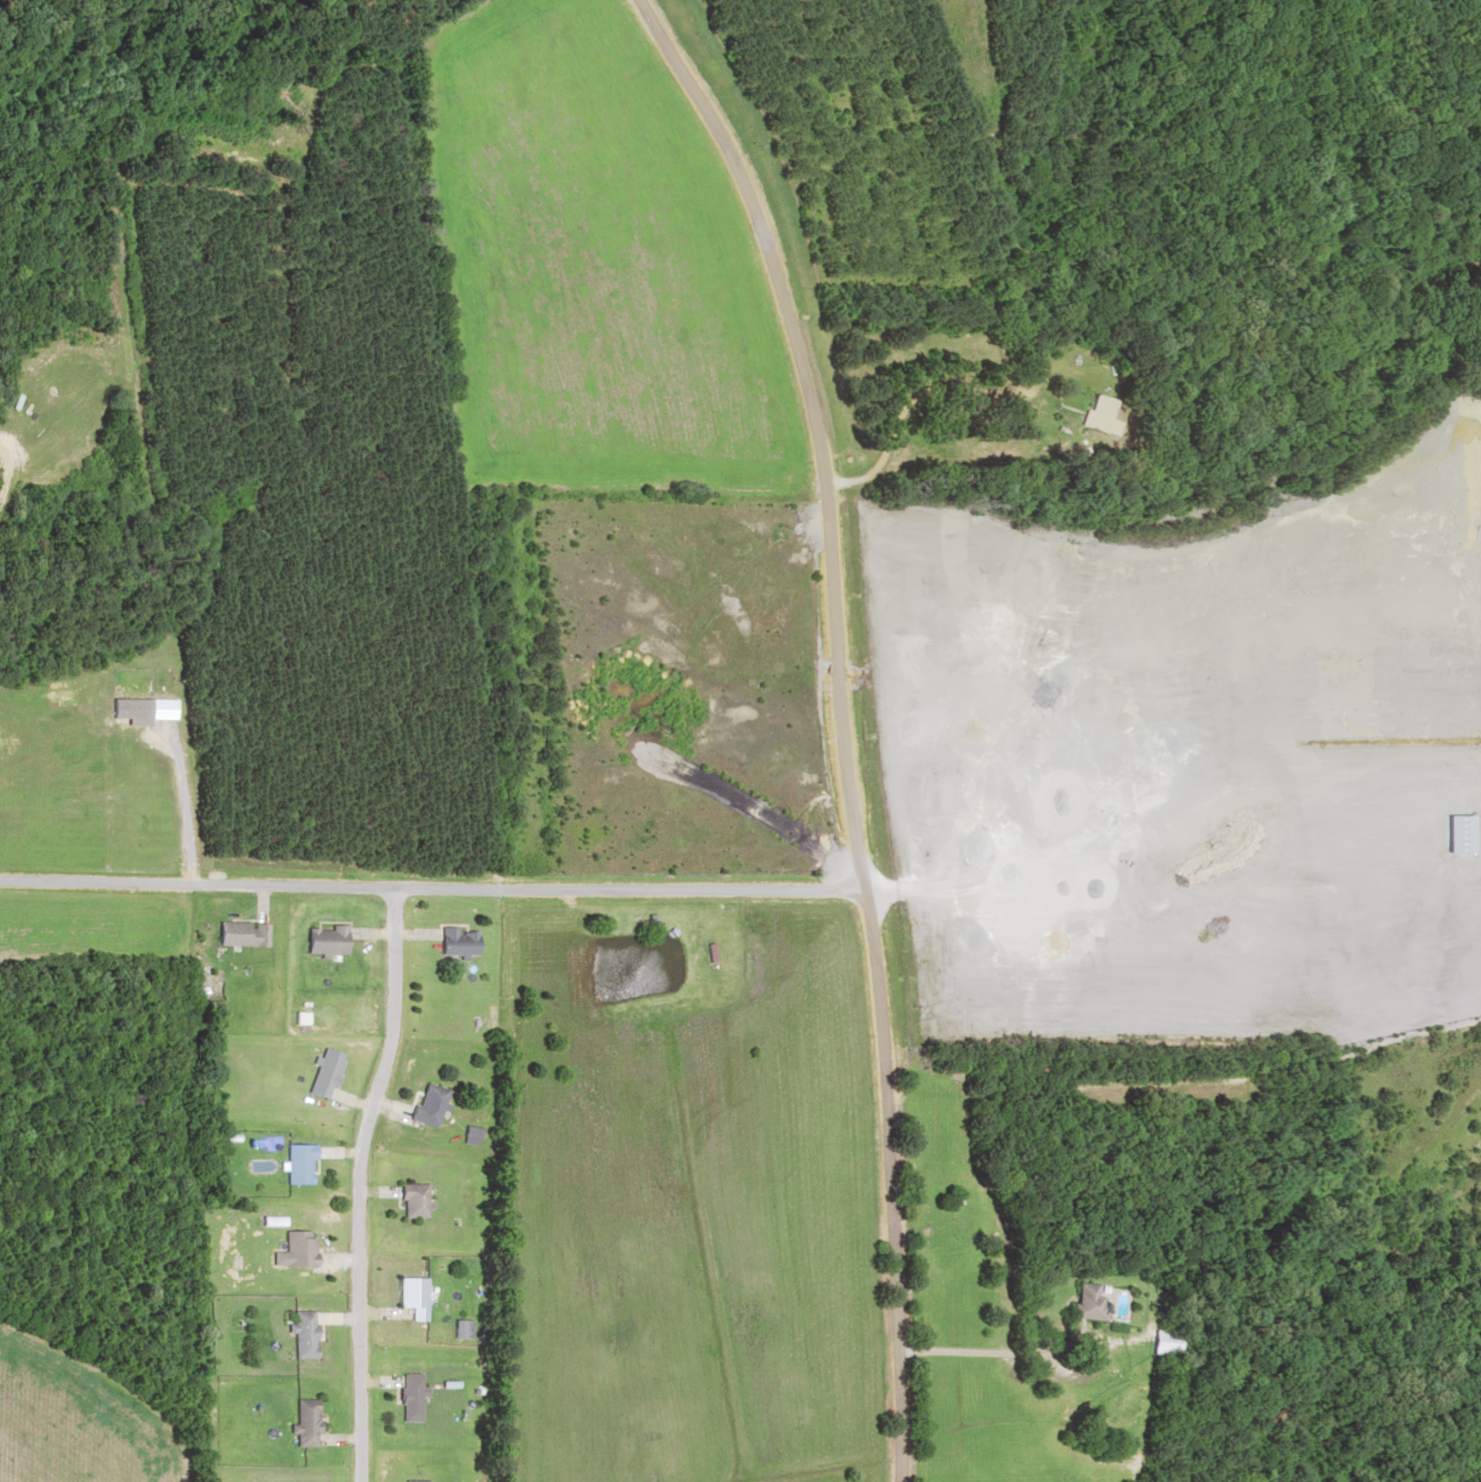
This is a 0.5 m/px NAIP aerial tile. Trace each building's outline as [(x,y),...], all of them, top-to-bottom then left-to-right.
[(1082,427),(1115,437),(1119,423),(1109,420),(1115,402),(1091,395),(1082,427)] [(1471,814),(1444,814),(1444,852),(1471,852),(1471,814)] [(214,947),(262,947),(262,923),(214,923),(214,947)] [(437,953),(474,953),(474,930),(453,930),(453,925),(437,925),(437,953)] [(343,928),(302,928),(302,955),(343,955),(343,928)] [(342,1053),(318,1045),(303,1090),(326,1098),(342,1053)] [(406,1118),(433,1127),(445,1089),(422,1082),(414,1106),(410,1104),(406,1118)] [(478,1125),(467,1125),(467,1136),(478,1136),(478,1125)] [(311,1143),(283,1143),(283,1183),(308,1183),(308,1159),(311,1159),(311,1143)] [(424,1217),(424,1183),(398,1183),(398,1217),(424,1217)] [(961,1202),(960,1194),(948,1194),(948,1203),(961,1202)] [(280,1266),(311,1266),(311,1230),(280,1230),(280,1266)] [(396,1305),(408,1305),(408,1320),(423,1320),(423,1277),(396,1277),(396,1305)] [(1101,1282),(1076,1282),(1076,1318),(1101,1318),(1101,1282)] [(310,1357),(310,1310),(288,1310),(288,1357),(310,1357)] [(453,1338),(470,1338),(470,1320),(453,1320),(453,1338)] [(1180,1329),(1153,1329),(1153,1355),(1180,1355),(1180,1329)] [(418,1395),(425,1395),(425,1387),(419,1387),(419,1373),(398,1373),(398,1421),(418,1421),(418,1395)] [(309,1446),(309,1398),(287,1398),(287,1446),(309,1446)]
